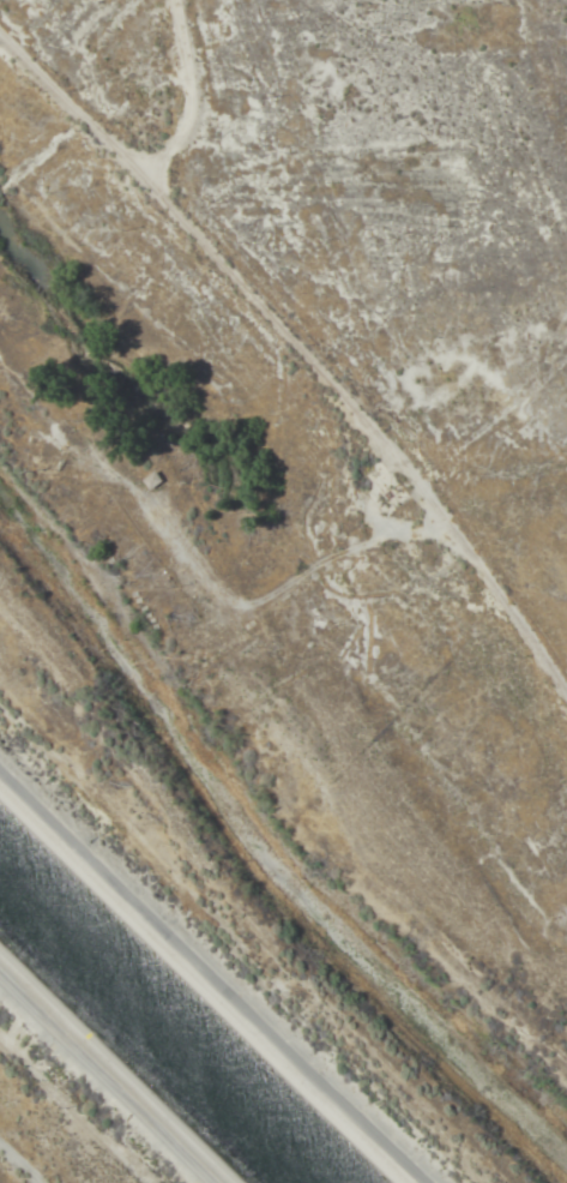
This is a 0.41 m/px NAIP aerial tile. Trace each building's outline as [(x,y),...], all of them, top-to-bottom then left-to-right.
[(143,481),(150,491),(161,482),(154,472),(143,481)]
